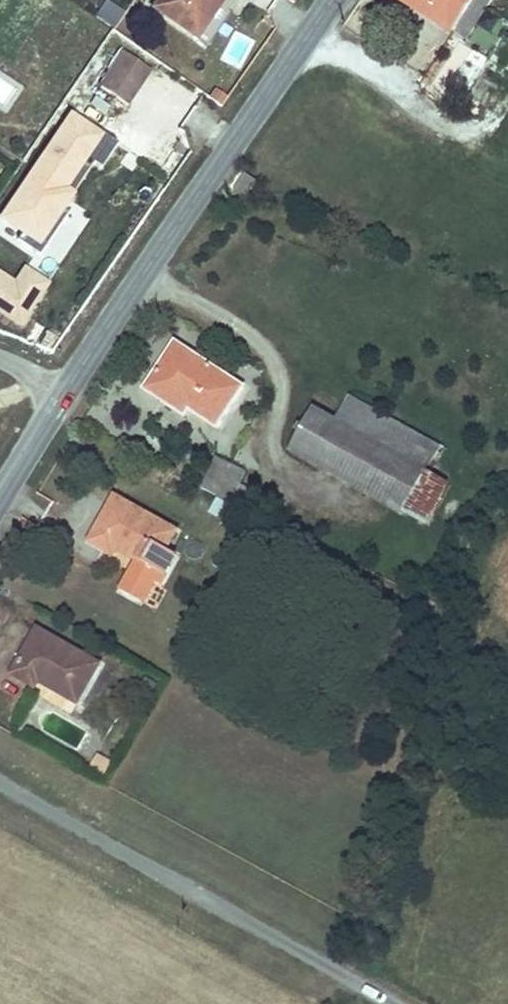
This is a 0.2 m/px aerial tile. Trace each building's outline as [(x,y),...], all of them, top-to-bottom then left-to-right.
[(96,16),(114,29),(126,13),(109,0),(108,0),(96,16)] [(156,4),(199,32),(220,0),(159,0),(156,4)] [(454,34),(475,0),(399,0),(454,34)] [(454,34),(465,40),(489,0),(475,0),(454,34)] [(130,104),(152,69),(126,53),(104,86),(130,104)] [(0,79),(0,102),(8,107),(18,91),(0,79)] [(229,95),(217,87),(209,99),(221,107),(229,95)] [(73,110),(0,214),(38,241),(74,190),(69,186),(91,154),(102,162),(117,140),(73,110)] [(233,187),(245,195),(257,177),(245,171),(233,187)] [(24,326),(51,283),(24,266),(16,279),(0,269),(0,311),(24,326)] [(180,344),(174,356),(188,363),(195,352),(180,344)] [(199,410),(213,419),(237,377),(195,352),(188,363),(174,356),(151,393),(170,405),(177,395),(199,410)] [(199,410),(177,395),(170,405),(193,420),(199,410)] [(311,400),(288,441),(420,515),(443,476),(421,464),(431,445),(345,396),(334,413),(311,400)] [(219,458),(201,489),(230,502),(240,484),(245,473),(219,458)] [(253,490),(240,484),(230,502),(243,508),(253,490)] [(116,491),(89,538),(107,548),(111,540),(119,544),(144,558),(150,561),(145,570),(139,566),(126,588),(147,601),(160,579),(165,582),(176,563),(162,555),(168,543),(178,526),(116,491)] [(111,540),(107,548),(115,552),(119,544),(111,540)] [(162,555),(176,563),(182,551),(168,543),(162,555)] [(150,561),(144,558),(139,566),(145,570),(150,561)] [(98,663),(39,628),(10,676),(33,689),(37,679),(75,701),(98,663)]
